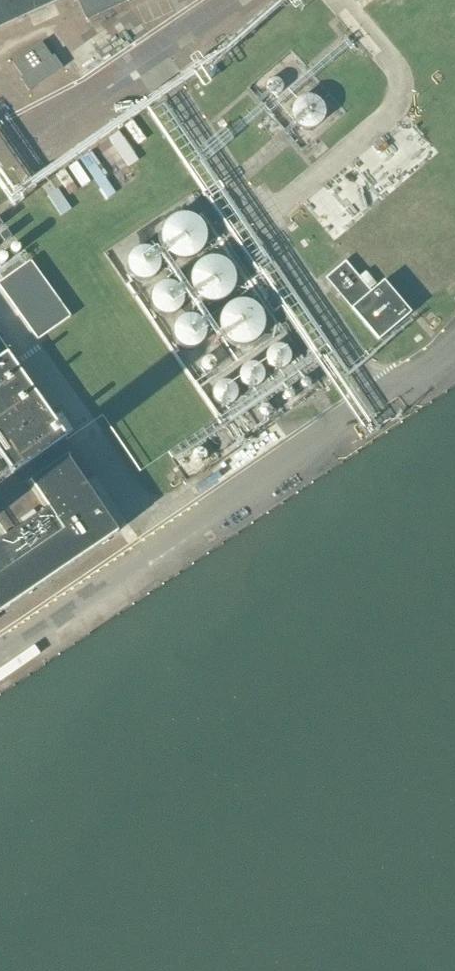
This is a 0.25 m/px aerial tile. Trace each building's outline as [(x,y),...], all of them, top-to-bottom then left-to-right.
[(62,0),(0,0),(0,29),(62,0)] [(86,21),(131,0),(76,0),(86,21)] [(20,79),(29,92),(63,68),(54,55),(51,57),(42,43),(12,63),(22,77),(20,79)] [(264,85),(264,87),(265,89),(266,91),(268,93),(270,93),(272,94),(274,94),(276,93),(278,92),(279,90),(280,88),(280,86),(280,84),(279,82),(278,80),(277,79),(275,78),(272,77),(270,78),(268,78),(267,80),(265,81),(264,83),(264,85)] [(290,113),(290,117),(292,121),(294,125),(297,127),(301,129),(305,130),(310,130),(314,128),(317,126),(320,122),(322,119),(323,114),(322,110),(321,106),(318,102),(315,100),(311,98),(307,97),(303,97),(299,99),(295,101),(292,105),(291,109),(290,113)] [(159,238),(159,243),(161,249),(165,254),(169,258),(174,260),(180,261),(186,261),(192,259),(196,255),(200,251),(203,245),(204,240),(203,234),(201,228),(198,224),(193,220),(188,217),(182,216),(176,217),(171,219),(166,222),(162,227),(160,232),(159,238)] [(9,251),(9,253),(10,254),(11,255),(12,256),(13,257),(15,257),(16,257),(17,256),(19,256),(19,255),(20,253),(20,252),(20,250),(20,249),(19,248),(18,247),(16,246),(15,246),(14,246),(12,247),(11,248),(10,249),(10,250),(9,251)] [(125,265),(125,269),(127,273),(129,277),(132,280),(136,281),(141,282),(145,282),(149,280),(152,278),(155,275),(157,271),(158,267),(157,262),(156,258),(153,255),(150,252),(146,250),(142,249),(138,250),(134,251),(130,254),(127,257),(126,261),(125,265)] [(346,258),(326,275),(378,336),(410,308),(384,276),(377,282),(366,269),(359,274),(346,258)] [(188,281),(189,286),(191,292),(194,297),(199,300),(204,303),(210,304),(216,304),(221,302),(226,298),(230,294),(232,288),(233,283),(233,277),(231,271),(227,266),(223,263),(218,260),(212,259),(206,260),(200,262),(196,265),(192,270),(189,275),(188,281)] [(38,341),(71,317),(30,260),(0,282),(0,288),(38,341)] [(149,300),(150,304),(151,308),(153,312),(157,315),(161,317),(165,317),(169,317),(173,315),(177,313),(180,310),(181,306),(182,302),(182,297),(180,293),(178,290),(174,287),(171,285),(166,284),(162,285),(158,286),(155,289),(152,292),(150,296),(149,300)] [(217,323),(217,329),(219,334),(223,339),(227,343),(232,345),(238,347),(244,346),(250,344),(254,341),(258,336),(261,331),(262,325),(261,319),(259,314),(256,309),(251,305),(246,303),(240,302),(234,302),(229,304),(224,308),(220,312),(218,317),(217,323)] [(172,334),(172,338),(174,342),(176,345),(180,348),(184,350),(188,351),(192,350),(196,349),(200,346),(202,343),(204,339),(205,335),(205,331),(203,327),(201,323),(197,321),(194,319),(189,318),(185,318),(181,320),(177,322),(175,325),(173,329),(172,334)] [(258,353),(259,356),(260,359),(262,362),(264,364),(267,365),(270,366),(273,365),(276,364),(279,363),(281,360),(282,357),(283,354),(283,351),(282,348),(280,345),(277,343),(274,342),(271,341),(268,341),(265,343),(262,344),(260,347),(259,350),(258,353)] [(14,475),(67,438),(8,353),(0,342),(0,455),(14,475)] [(234,371),(234,374),(235,377),(237,380),(239,382),(242,383),(245,384),(249,384),(252,383),(254,381),(256,378),(258,376),(258,372),(258,369),(257,366),(255,364),(253,361),(250,360),(246,360),(243,360),(240,361),(238,363),(236,365),(234,368),(234,371)] [(205,389),(205,393),(206,396),(208,398),(210,400),(213,402),(216,402),(220,402),(223,401),(225,399),(227,397),(229,394),(229,390),(229,387),(228,384),(226,382),(223,380),(221,378),(217,378),(214,378),(211,379),(209,381),(206,383),(205,386),(205,389)] [(117,532),(66,457),(29,482),(47,509),(0,541),(0,611),(117,532)]
